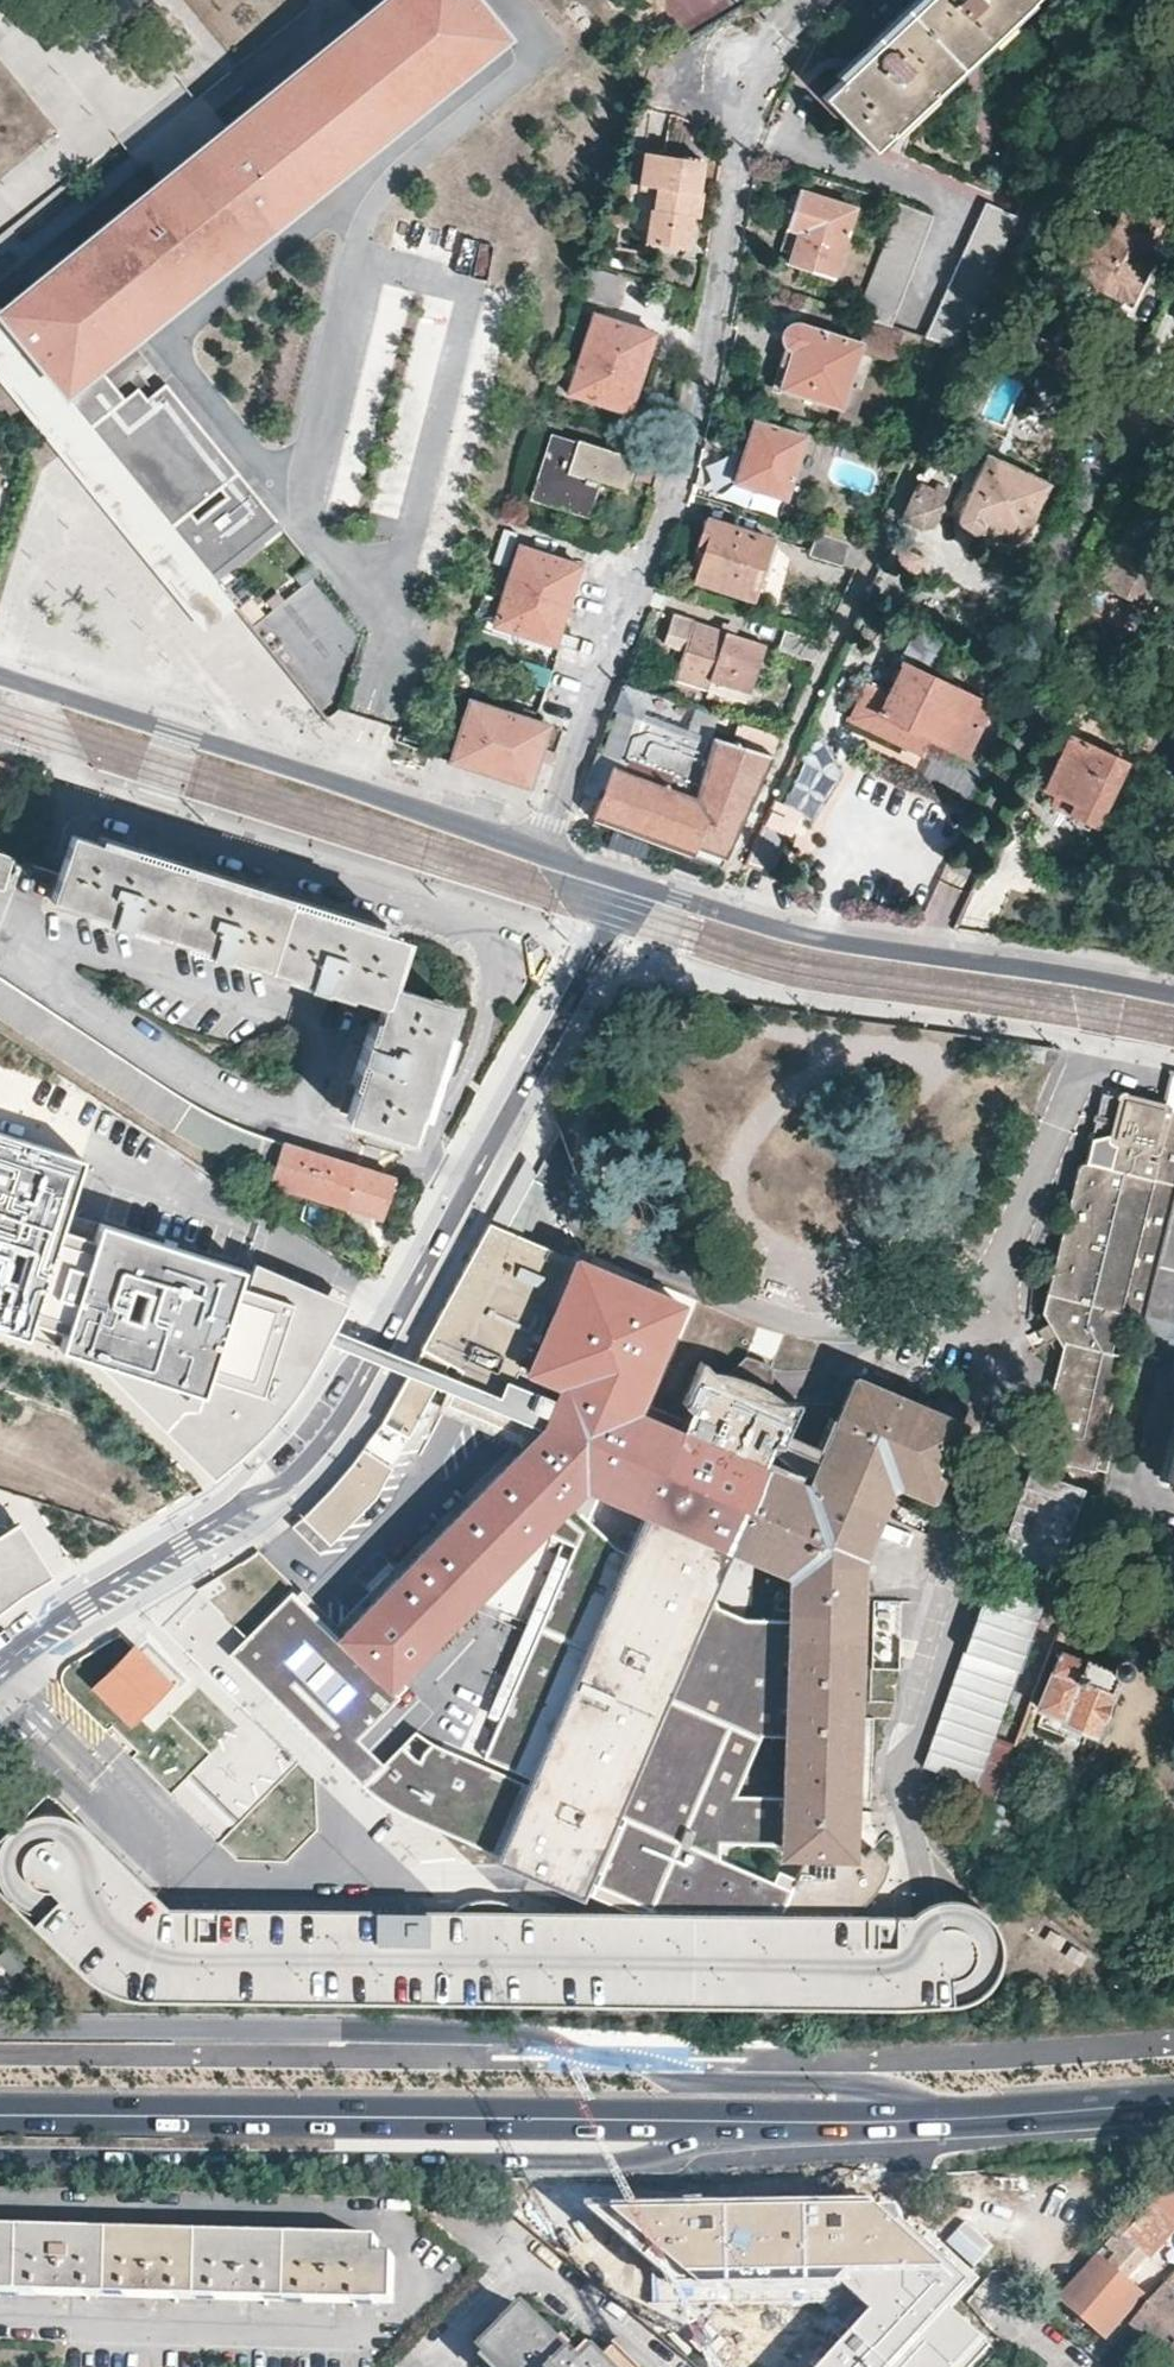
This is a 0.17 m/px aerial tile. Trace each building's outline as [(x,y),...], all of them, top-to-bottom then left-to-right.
[(134,344),(220,269),(384,136),(448,84),(508,35),(481,2),(479,0),(382,0),(292,74),(237,118),(189,158),(48,271),(0,311),(0,313),(68,397),(101,370),(134,344)] [(934,77),(935,76),(1016,0),(920,0),(820,95),(872,149),(890,130),(885,124),(934,77)] [(685,248),(692,214),(688,213),(692,191),(697,191),(702,163),(644,154),(638,185),(657,188),(655,209),(652,210),(646,242),(685,248)] [(831,275),(845,234),(853,207),(800,189),(787,227),(796,230),(786,261),(831,275)] [(688,213),(692,214),(699,214),(703,193),(697,191),(692,191),(688,213)] [(1151,254),(1145,250),(1165,207),(1133,191),(1118,222),(1107,242),(1084,230),(1065,268),(1129,300),(1151,254)] [(982,297),(1019,215),(985,201),(927,336),(958,347),(982,297)] [(869,317),(892,325),(933,214),(898,203),(882,251),(857,313),(869,317)] [(629,388),(640,354),(647,357),(654,332),(594,312),(578,364),(571,362),(566,373),(573,376),(569,391),(629,411),(636,391),(629,388)] [(50,441),(61,454),(207,634),(239,607),(214,577),(83,415),(68,397),(0,313),(0,378),(50,441)] [(861,341),(807,323),(800,322),(795,323),(790,325),(787,330),(785,335),(785,340),(787,346),(790,349),(792,351),(794,352),(796,352),(798,352),(793,368),(789,368),(785,370),(780,388),(839,406),(840,406),(842,404),(848,383),(852,370),(853,368),(859,347),(897,358),(905,329),(892,325),(869,317),(861,341)] [(647,357),(640,354),(629,388),(636,391),(647,357)] [(127,401),(101,370),(68,397),(83,415),(214,577),(232,563),(225,555),(255,530),(262,538),(280,523),(169,386),(149,401),(140,390),(127,401)] [(852,428),(864,388),(848,383),(842,404),(840,406),(839,406),(835,423),(852,428)] [(785,497),(796,463),(796,461),(804,435),(755,420),(736,481),(785,497)] [(582,511),(592,480),(627,491),(636,457),(578,438),(575,441),(554,435),(535,495),(582,511)] [(1022,540),(1048,483),(986,455),(980,467),(960,509),(958,516),(959,522),(963,527),(970,529),(973,529),(976,528),(979,527),(982,524),(987,518),(1002,525),(1002,531),(1022,540)] [(928,461),(903,515),(923,524),(932,524),(935,516),(940,519),(945,507),(941,503),(954,474),(928,461)] [(0,478),(0,490),(6,492),(10,480),(0,478)] [(1168,581),(1173,583),(1173,581),(1173,505),(1145,492),(1121,544),(1114,540),(1095,582),(1155,610),(1168,581)] [(753,597),(763,568),(764,566),(772,540),(705,519),(698,542),(704,545),(695,577),(753,597)] [(232,563),(262,538),(255,530),(225,555),(232,563)] [(812,552),(857,567),(865,547),(818,532),(812,552)] [(892,540),(885,555),(917,571),(923,558),(892,540)] [(504,595),(483,588),(475,612),(487,617),(486,625),(492,628),(494,623),(555,642),(562,623),(556,620),(567,585),(574,587),(581,563),(521,544),(504,595)] [(749,693),(765,645),(672,615),(662,644),(684,651),(675,677),(709,688),(711,682),(749,693)] [(777,649),(814,662),(823,641),(783,628),(777,649)] [(521,658),(516,676),(548,687),(554,668),(521,658)] [(916,731),(932,739),(966,754),(991,702),(917,667),(904,661),(890,691),(869,682),(851,719),(909,747),(916,731)] [(749,693),(711,682),(709,688),(747,701),(749,693)] [(549,724),(538,721),(470,699),(451,759),(524,782),(530,784),(540,753),(549,724)] [(712,744),(637,715),(620,759),(630,761),(627,770),(613,766),(594,819),(657,842),(722,867),(780,737),(745,726),(740,738),(734,736),(731,741),(715,735),(712,744)] [(1156,735),(1137,726),(1131,738),(1136,752),(1150,757),(1159,736),(1156,735)] [(924,755),(932,739),(916,731),(909,747),(924,755)] [(1097,824),(1125,760),(1068,733),(1044,789),(1054,794),(1053,797),(1053,801),(1055,805),(1057,807),(1065,811),(1097,824)] [(792,834),(764,821),(744,865),(772,875),(792,834)] [(395,934),(80,834),(58,905),(375,1005),(344,1105),(414,1127),(450,1017),(387,996),(393,975),(384,972),(395,934)] [(0,852),(0,886),(6,887),(15,857),(0,852)] [(1110,1467),(1116,1440),(1102,1437),(1123,1352),(1114,1350),(1124,1311),(1147,1317),(1173,1206),(1173,1102),(1172,1100),(1170,1099),(1134,1091),(1131,1089),(1127,1090),(1125,1092),(1123,1094),(1112,1133),(1112,1136),(1113,1139),(1115,1141),(1118,1143),(1119,1143),(1114,1165),(1092,1160),(1088,1160),(1084,1161),(1081,1164),(1079,1168),(1043,1311),(1051,1313),(1064,1337),(1062,1346),(1035,1453),(1094,1468),(1095,1464),(1110,1467)] [(95,1155),(0,1125),(0,1327),(26,1335),(32,1319),(54,1326),(49,1343),(87,1355),(208,1474),(241,1448),(263,1425),(299,1379),(325,1331),(338,1308),(238,1263),(235,1269),(98,1225),(93,1239),(70,1231),(95,1155)] [(256,1167),(253,1176),(384,1217),(398,1175),(267,1133),(256,1167)] [(525,1155),(488,1221),(505,1228),(536,1172),(525,1155)] [(1147,1317),(1131,1378),(1150,1384),(1156,1354),(1173,1358),(1173,1353),(1173,1206),(1147,1317)] [(570,1498),(583,1484),(599,1490),(654,1514),(790,1572),(789,1614),(785,1735),(783,1795),(781,1845),(790,1853),(806,1853),(845,1854),(852,1847),(862,1554),(889,1484),(898,1481),(932,1494),(934,1489),(954,1498),(968,1464),(947,1455),(974,1392),(963,1387),(960,1393),(942,1385),(939,1393),(923,1386),(917,1402),(855,1376),(838,1416),(832,1414),(818,1446),(824,1448),(808,1485),(765,1466),(772,1449),(784,1450),(805,1400),(787,1404),(774,1392),(744,1377),(723,1370),(708,1369),(700,1355),(679,1403),(685,1412),(678,1429),(634,1411),(665,1337),(670,1339),(681,1311),(677,1309),(680,1302),(488,1221),(380,1425),(408,1439),(448,1364),(456,1368),(461,1371),(463,1366),(536,1397),(529,1414),(546,1423),(541,1430),(344,1634),(344,1642),(383,1680),(393,1681),(558,1510),(570,1498)] [(1051,1313),(1043,1311),(1049,1322),(1042,1326),(1051,1341),(1057,1337),(1062,1346),(1064,1337),(1051,1313)] [(529,1414),(536,1397),(463,1366),(461,1371),(446,1405),(520,1436),(529,1414)] [(529,1414),(520,1436),(446,1405),(461,1371),(456,1368),(437,1411),(524,1448),(541,1430),(546,1423),(529,1414)] [(394,1459),(403,1447),(382,1433),(374,1445),(394,1459)] [(1067,1564),(1079,1481),(1020,1473),(1008,1555),(1067,1564)] [(344,1642),(344,1634),(301,1592),(239,1656),(379,1792),(660,1911),(763,1954),(779,1917),(799,1922),(822,1922),(841,1917),(849,1912),(859,1907),(871,1896),(882,1879),(889,1862),(874,1846),(866,1854),(856,1843),(852,1847),(845,1854),(806,1853),(792,1887),(724,1858),(725,1843),(781,1845),(783,1795),(739,1793),(767,1735),(785,1735),(789,1614),(746,1612),(720,1602),(716,1594),(735,1549),(654,1514),(637,1552),(616,1543),(589,1516),(599,1491),(583,1484),(570,1498),(558,1510),(579,1531),(485,1755),(409,1723),(385,1748),(364,1728),(401,1689),(393,1681),(383,1680),(344,1642)] [(368,1495),(351,1484),(347,1489),(364,1501),(368,1495)] [(907,1510),(902,1539),(936,1545),(941,1515),(907,1510)] [(0,1514),(0,1611),(22,1594),(52,1576),(15,1518),(0,1514)] [(301,1518),(288,1527),(296,1541),(305,1542),(306,1527),(301,1518)] [(232,1566),(214,1577),(225,1593),(242,1583),(232,1566)] [(872,1599),(870,1702),(900,1703),(901,1599),(872,1599)] [(1062,1715),(1062,1719),(1097,1733),(1114,1690),(1111,1689),(1117,1676),(1119,1677),(1121,1677),(1123,1677),(1125,1677),(1127,1676),(1130,1674),(1132,1671),(1133,1668),(1133,1664),(1132,1661),(1129,1659),(1126,1658),(1122,1658),(1118,1659),(1115,1661),(1113,1665),(1086,1654),(1083,1658),(1068,1652),(1075,1633),(1060,1628),(1051,1651),(1058,1653),(1056,1656),(1059,1657),(1039,1706),(1062,1715)] [(134,1648),(74,1706),(124,1748),(164,1708),(159,1703),(175,1687),(134,1648)] [(955,1844),(972,1851),(1015,1742),(998,1737),(955,1844)] [(165,1904),(78,1822),(62,1813),(45,1810),(27,1813),(12,1822),(0,1836),(0,1885),(9,1902),(83,1974),(97,1984),(129,1995),(146,1997),(910,2002),(946,2000),(964,1996),(972,1993),(986,1981),(995,1965),(999,1947),(995,1929),(986,1913),(980,1906),(964,1897),(946,1894),(928,1897),(911,1907),(859,1907),(849,1912),(841,1917),(822,1922),(799,1922),(779,1917),(763,1954),(660,1911),(645,1906),(569,1906),(165,1904)] [(1166,2177),(1153,2164),(1128,2177),(1148,2197),(1166,2177)] [(1168,2192),(1105,2260),(1100,2256),(1062,2297),(1107,2335),(1142,2294),(1126,2280),(1173,2228),(1173,2197),(1168,2192)] [(604,2217),(655,2274),(655,2303),(823,2306),(857,2338),(827,2366),(975,2366),(992,2347),(956,2314),(982,2282),(908,2229),(901,2212),(604,2217)] [(0,2294),(1,2299),(3,2298),(6,2298),(5,2294),(83,2296),(88,2296),(88,2302),(91,2302),(93,2302),(93,2296),(101,2296),(169,2298),(176,2298),(177,2304),(179,2304),(181,2304),(181,2298),(254,2300),(265,2301),(266,2305),(267,2306),(269,2306),(269,2301),(352,2303),(352,2308),(354,2309),(356,2309),(357,2303),(392,2304),(392,2257),(379,2257),(378,2239),(150,2233),(0,2230),(0,2294)] [(1131,2323),(1173,2360),(1173,2273),(1131,2323)] [(619,2351),(606,2363),(596,2353),(589,2361),(580,2353),(575,2358),(525,2307),(484,2350),(501,2366),(635,2366),(619,2351)]
